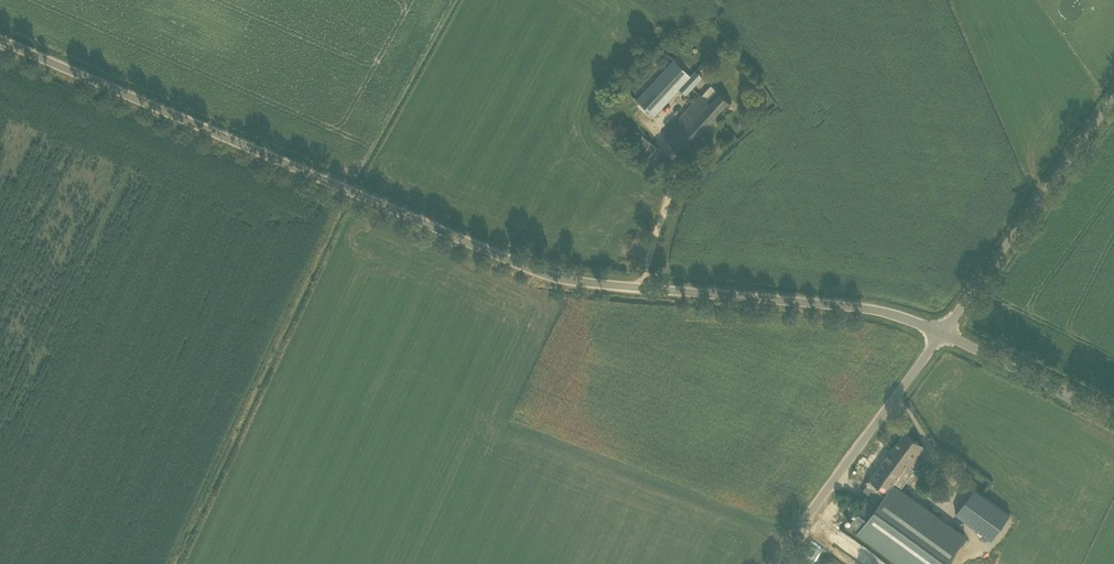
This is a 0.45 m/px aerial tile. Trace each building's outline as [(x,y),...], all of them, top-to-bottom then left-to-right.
[(654,115),(679,89),(692,75),(674,59),(637,99),(654,115)] [(686,95),(699,81),(703,77),(696,70),(692,75),(679,89),(686,95)] [(621,95),(610,90),(604,102),(615,107),(621,95)] [(696,141),(699,136),(731,102),(718,90),(708,101),(701,94),(664,133),(685,152),(696,141)] [(921,460),(913,454),(921,443),(905,432),(863,489),(871,495),(848,526),(897,561),(902,563),(945,563),(965,536),(932,512),(900,488),(921,460)] [(956,514),(992,540),(1011,513),(974,488),(956,514)]
